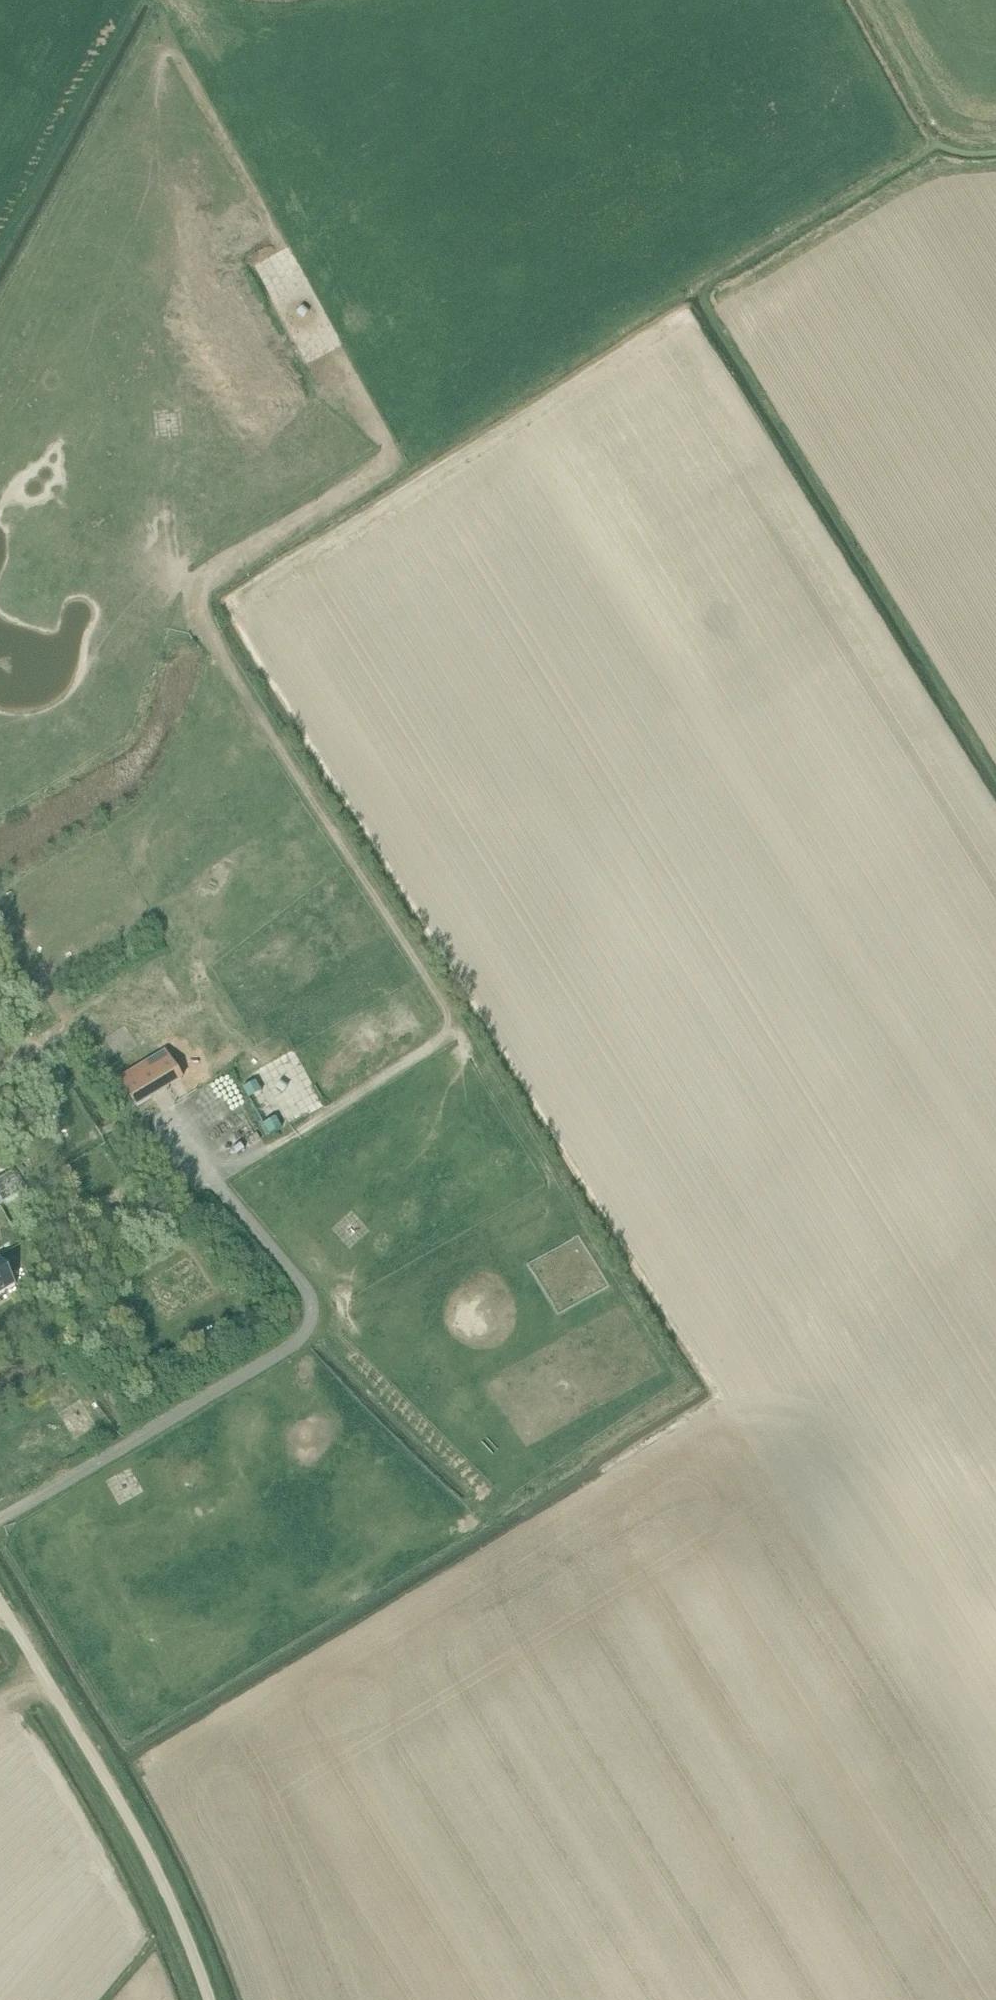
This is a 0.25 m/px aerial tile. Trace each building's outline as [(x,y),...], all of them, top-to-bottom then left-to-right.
[(164,1051),(119,1079),(136,1108),(182,1079),(164,1051)] [(6,1201),(8,1205),(22,1197),(20,1193),(23,1191),(11,1173),(0,1180),(0,1205),(6,1201)] [(16,1285),(0,1259),(0,1295),(16,1285)]
